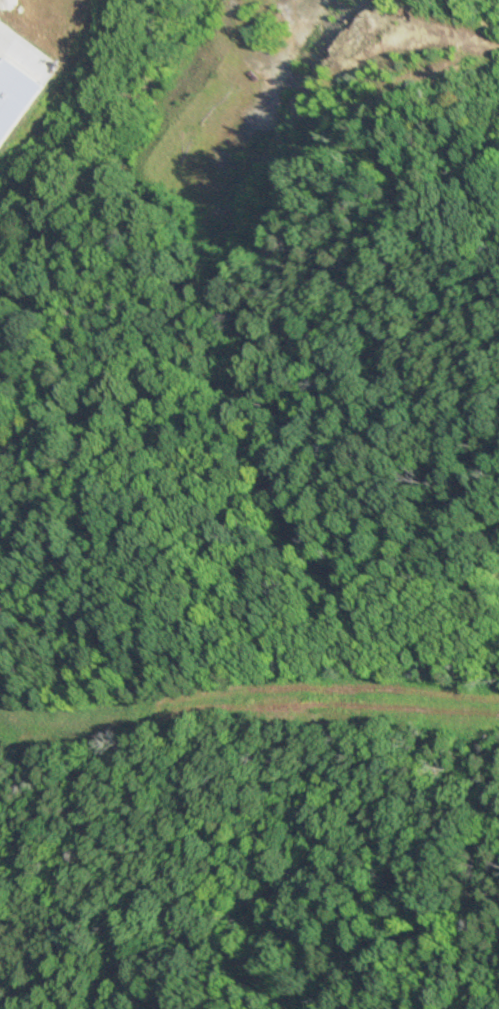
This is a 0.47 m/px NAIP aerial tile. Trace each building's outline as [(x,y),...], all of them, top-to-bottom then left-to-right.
[(46,84),(0,146),(0,69),(7,59),(9,57),(46,84)]
